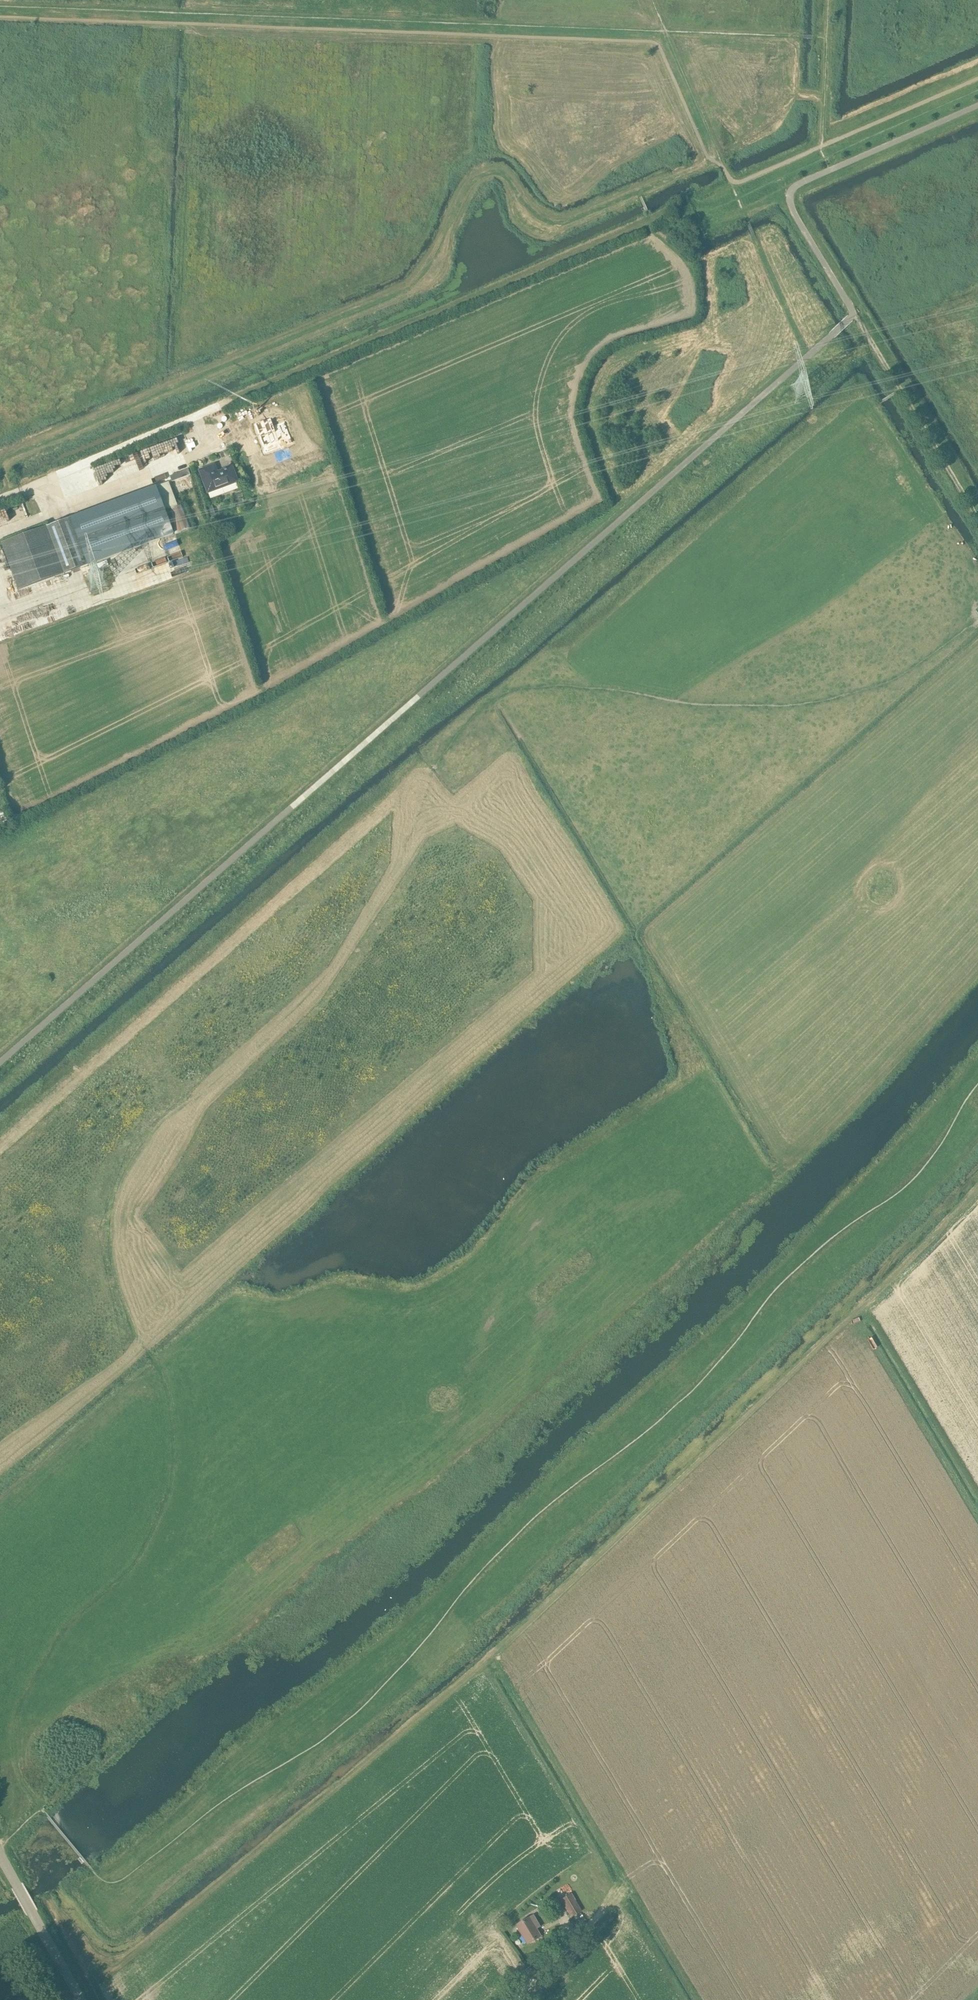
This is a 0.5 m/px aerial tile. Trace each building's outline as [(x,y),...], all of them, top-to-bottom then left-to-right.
[(255,422),(266,451),(281,446),(280,445),(293,440),(285,420),(274,424),(271,416),(255,422)] [(233,467),(217,472),(215,465),(199,470),(208,493),(238,482),(233,467)] [(163,507),(174,503),(168,486),(157,491),(155,487),(71,518),(79,541),(75,543),(77,548),(81,546),(88,565),(173,534),(163,507)] [(192,528),(183,504),(166,511),(175,534),(192,528)] [(71,518),(47,527),(64,574),(88,565),(81,546),(77,548),(75,543),(79,541),(71,518)] [(47,527),(2,544),(19,591),(64,574),(47,527)] [(561,1900),(571,1917),(582,1911),(572,1893),(561,1900)] [(527,1943),(540,1936),(535,1928),(536,1925),(538,1924),(533,1916),(517,1926),(527,1943)]
